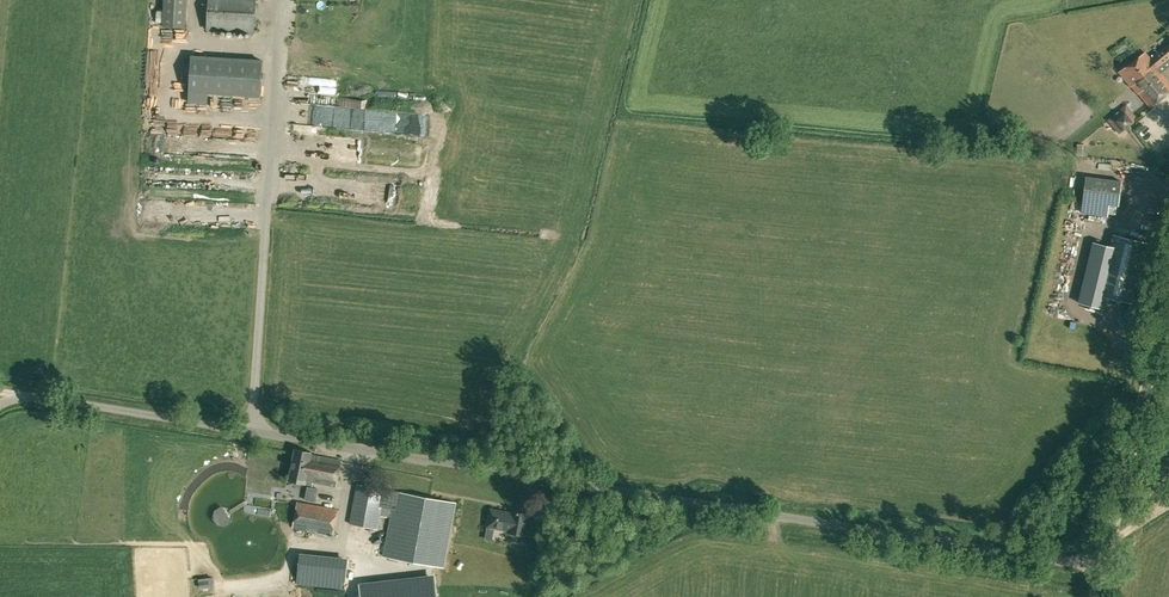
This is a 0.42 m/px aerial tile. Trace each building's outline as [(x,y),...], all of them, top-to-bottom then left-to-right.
[(185,28),(187,0),(165,0),(163,26),(185,28)] [(254,32),(256,0),(209,0),(207,29),(254,32)] [(1168,49),(1168,43),(1156,54),(1154,52),(1149,56),(1145,52),(1120,73),(1131,87),(1132,86),(1134,90),(1158,70),(1157,69),(1158,68),(1168,59),(1168,55),(1166,51),(1168,49)] [(189,92),(260,96),(263,59),(191,55),(189,92)] [(1149,107),(1168,90),(1168,83),(1158,70),(1134,90),(1149,107)] [(1108,119),(1120,133),(1138,118),(1126,103),(1118,110),(1118,111),(1116,113),(1116,112),(1108,119)] [(1094,160),(1092,165),(1103,168),(1105,163),(1094,160)] [(1121,181),(1085,176),(1082,200),(1118,205),(1121,181)] [(1078,302),(1104,308),(1107,296),(1131,302),(1146,242),(1113,234),(1111,245),(1093,241),(1084,277),(1078,302)] [(312,481),(336,486),(341,461),(311,455),(312,453),(295,449),(289,480),(311,484),(312,481)] [(383,556),(444,567),(456,503),(357,484),(350,524),(377,529),(382,507),(392,508),(383,556)] [(293,527),(332,535),(337,509),(297,502),(293,527)] [(213,518),(218,524),(224,526),(232,520),(233,514),(228,507),(221,506),(214,511),(213,518)] [(508,532),(525,535),(529,515),(513,511),(512,513),(491,509),(488,526),(509,530),(508,532)] [(348,557),(300,554),(298,584),(345,588),(348,557)] [(348,584),(358,584),(358,560),(349,559),(348,584)] [(361,596),(440,596),(438,580),(360,589),(361,596)]
